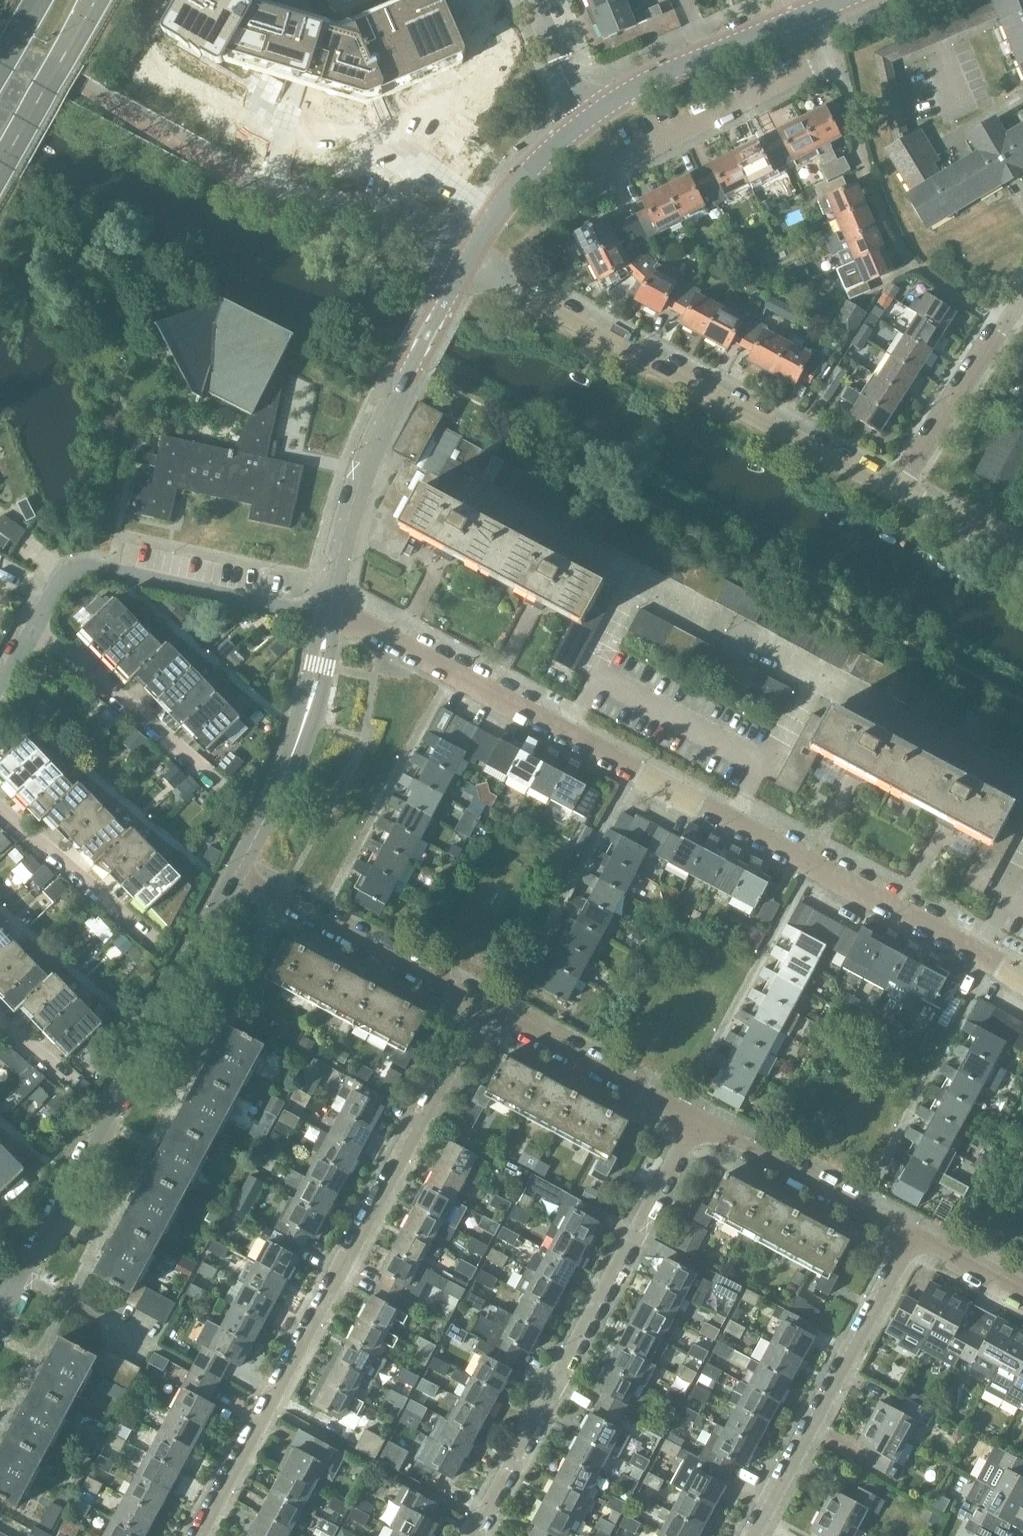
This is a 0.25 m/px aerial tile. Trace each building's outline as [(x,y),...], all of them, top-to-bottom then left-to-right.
[(161,28),(161,29),(161,30),(162,30),(162,31),(162,32),(163,32),(163,33),(164,33),(164,34),(177,41),(174,46),(198,60),(201,55),(214,62),(215,62),(215,63),(216,63),(217,63),(218,63),(219,63),(220,63),(220,62),(221,62),(222,61),(222,60),(223,60),(227,53),(264,65),(302,76),(303,76),(304,76),(321,82),(362,94),(363,94),(363,95),(364,95),(365,95),(366,95),(367,95),(367,94),(368,94),(369,94),(380,89),(420,72),(460,55),(461,54),(462,54),(462,53),(463,53),(463,52),(463,51),(464,51),(464,50),(464,49),(464,48),(464,47),(464,46),(463,46),(443,0),(176,0),(162,25),(162,26),(161,27),(161,28)] [(593,16),(627,2),(626,0),(587,0),(593,16)] [(895,144),(888,148),(915,193),(908,197),(926,228),(927,228),(928,229),(1004,183),(1005,185),(1022,175),(1020,173),(1022,171),(1022,113),(1010,121),(1016,132),(1006,138),(995,120),(968,136),(979,154),(942,176),(915,132),(908,136),(892,63),(998,18),(1022,78),(1022,0),(990,0),(992,5),(876,55),(895,144)] [(627,2),(593,16),(603,39),(637,25),(627,2)] [(644,11),(648,21),(662,15),(658,5),(644,11)] [(815,149),(825,168),(837,162),(827,143),(839,137),(825,109),(802,120),(815,149)] [(815,149),(802,120),(778,132),(783,140),(793,161),(815,149)] [(772,146),(784,171),(796,165),(793,161),(783,140),(772,146)] [(757,143),(734,155),(748,183),(771,172),(761,151),(757,143)] [(784,171),(772,146),(761,151),(771,172),(771,171),(773,176),(784,171)] [(748,183),(734,155),(711,166),(715,175),(725,195),(748,183)] [(843,159),(837,162),(825,168),(821,170),(827,181),(849,170),(843,159)] [(704,180),(716,205),(728,199),(725,195),(715,175),(704,180)] [(689,177),(666,189),(680,217),(703,206),(693,185),(689,177)] [(813,187),(819,201),(846,189),(841,178),(828,183),(827,181),(813,187)] [(716,205),(704,180),(693,185),(703,206),(705,211),(716,205)] [(855,185),(846,189),(819,201),(825,215),(834,211),(838,219),(865,207),(855,185)] [(680,217),(666,189),(643,201),(648,210),(657,229),(680,217)] [(824,237),(828,248),(874,229),(865,207),(838,219),(842,229),(824,237)] [(637,216),(648,239),(660,234),(657,229),(648,210),(637,216)] [(648,239),(637,216),(610,229),(617,243),(632,236),(637,245),(648,239)] [(577,234),(588,257),(617,243),(610,229),(605,219),(603,221),(602,218),(593,223),(594,225),(577,234)] [(845,266),(856,262),(883,250),(874,229),(828,248),(832,257),(840,254),(845,266)] [(617,243),(588,257),(600,280),(617,272),(628,265),(617,243)] [(865,284),(893,272),(883,250),(856,262),(845,266),(838,269),(842,278),(847,291),(854,288),(855,288),(865,284)] [(628,269),(645,285),(653,272),(657,264),(647,256),(637,267),(633,263),(628,265),(617,272),(618,274),(628,269)] [(661,313),(665,304),(676,284),(653,272),(645,285),(637,300),(661,313)] [(665,304),(676,310),(689,286),(678,280),(676,284),(665,304)] [(884,293),(893,299),(900,289),(891,284),(884,293)] [(689,286),(676,310),(686,316),(697,296),(698,296),(700,292),(689,286)] [(878,303),(887,309),(893,299),(884,293),(878,303)] [(915,314),(918,316),(919,315),(945,332),(957,313),(927,294),(915,314)] [(682,324),(705,336),(720,308),(698,296),(697,296),(686,316),(682,324)] [(811,299),(806,308),(818,314),(823,305),(811,299)] [(295,337),(224,300),(157,328),(161,335),(193,395),(202,400),(204,391),(251,416),(234,452),(162,437),(154,476),(142,473),(133,515),(170,523),(179,483),(187,485),(185,493),(252,508),(249,521),(261,524),(290,530),(301,477),(302,477),(304,467),(273,461),(277,443),(271,442),(287,368),(278,363),(290,340),(293,341),(295,337)] [(746,314),(724,302),(720,308),(705,336),(728,349),(733,341),(743,321),(743,320),(745,316),(746,314)] [(856,308),(847,303),(834,323),(843,328),(852,334),(865,314),(856,308)] [(918,316),(905,336),(932,352),(945,332),(919,315),(918,316)] [(743,346),(756,321),(745,316),(743,320),(743,321),(733,341),(743,346)] [(756,321),(743,346),(754,352),(764,332),(767,328),(756,321)] [(858,335),(867,341),(873,331),(864,325),(858,335)] [(749,360),(772,372),(787,344),(764,332),(754,352),(749,360)] [(808,342),(793,334),(787,344),(772,372),(795,385),(800,377),(810,357),(810,356),(812,352),(804,348),(808,342)] [(867,341),(858,335),(851,345),(861,351),(867,341)] [(905,336),(892,357),(918,373),(932,352),(905,336)] [(811,382),(824,358),(812,352),(810,356),(810,357),(800,377),(811,382)] [(892,357),(879,378),(905,394),(918,373),(892,357)] [(832,376),(841,382),(847,372),(838,366),(832,376)] [(1019,396),(978,473),(1014,492),(1022,475),(1022,368),(1010,392),(1019,396)] [(819,397),(828,403),(841,382),(832,376),(819,397)] [(879,378),(866,398),(866,399),(892,415),(905,394),(879,378)] [(866,399),(866,398),(863,396),(850,415),(880,434),(892,415),(866,399)] [(439,479),(449,485),(457,470),(458,471),(472,445),(438,426),(444,416),(419,402),(392,452),(408,461),(439,479)] [(483,450),(472,445),(461,466),(471,472),(483,450)] [(494,456),(483,450),(471,472),(482,478),(494,456)] [(504,462),(494,456),(482,478),(493,483),(504,462)] [(439,479),(408,462),(378,517),(384,520),(371,544),(397,558),(407,539),(410,534),(431,493),(439,479)] [(515,468),(504,462),(493,483),(503,489),(515,468)] [(526,473),(515,468),(503,489),(514,495),(526,473)] [(536,479),(526,473),(514,495),(525,500),(536,479)] [(547,485),(536,479),(525,500),(536,506),(547,485)] [(558,490),(547,485),(536,506),(546,512),(558,490)] [(568,496),(558,490),(546,512),(557,518),(568,496)] [(492,577),(513,536),(476,517),(477,516),(459,506),(458,507),(432,493),(431,493),(410,534),(492,577)] [(579,502),(568,496),(557,518),(568,523),(579,502)] [(590,508),(579,502),(568,523),(578,529),(590,508)] [(601,513),(590,508),(578,529),(589,535),(601,513)] [(611,519),(601,513),(589,535),(600,541),(611,519)] [(19,545),(27,533),(4,518),(0,524),(0,532),(19,545)] [(492,577),(573,621),(576,616),(582,605),(588,594),(597,598),(604,585),(567,565),(567,564),(550,555),(549,556),(513,536),(492,577)] [(685,559),(675,553),(664,575),(674,580),(685,559)] [(696,564),(685,559),(674,580),(684,586),(696,564)] [(706,570),(696,564),(684,586),(695,591),(706,570)] [(716,575),(706,570),(695,591),(705,597),(716,575)] [(716,603),(727,581),(716,575),(705,597),(716,603)] [(727,581),(716,603),(736,613),(747,592),(727,581)] [(755,624),(767,603),(747,592),(736,613),(755,624)] [(610,605),(597,598),(588,594),(582,605),(604,616),(610,605)] [(81,631),(94,644),(126,613),(114,599),(81,631)] [(778,609),(767,603),(755,624),(767,630),(778,609)] [(604,616),(582,605),(576,616),(598,627),(604,616)] [(653,615),(641,608),(629,630),(641,636),(653,615)] [(777,636),(789,614),(778,609),(767,630),(777,636)] [(139,625),(126,613),(94,644),(106,657),(139,625)] [(799,620),(789,614),(777,636),(788,641),(799,620)] [(641,636),(652,642),(664,621),(653,615),(641,636)] [(598,627),(576,616),(573,621),(570,627),(592,638),(598,627)] [(810,625),(799,620),(788,641),(798,647),(810,625)] [(675,626),(664,621),(652,642),(663,648),(675,626)] [(151,638),(139,625),(106,657),(118,669),(151,638)] [(820,631),(810,625),(798,647),(808,652),(820,631)] [(686,632),(675,626),(663,648),(674,654),(686,632)] [(592,638),(570,627),(564,638),(586,649),(592,638)] [(830,636),(820,631),(808,652),(819,658),(830,636)] [(697,638),(686,632),(674,654),(685,660),(697,639),(697,638)] [(841,642),(830,636),(819,658),(829,664),(841,642)] [(162,649),(151,638),(118,669),(130,681),(162,649)] [(586,649),(564,638),(559,649),(580,661),(586,649)] [(697,639),(685,660),(685,661),(705,671),(716,650),(697,639)] [(851,648),(841,642),(829,664),(840,669),(851,648)] [(167,644),(162,649),(130,681),(131,682),(136,677),(147,689),(180,657),(167,644)] [(861,653),(851,648),(840,669),(850,675),(861,653)] [(580,661),(559,649),(553,660),(574,672),(580,661)] [(736,660),(716,650),(705,671),(724,682),(725,681),(736,660)] [(861,681),(873,659),(861,653),(850,675),(861,681)] [(147,689),(159,701),(192,670),(180,657),(147,689)] [(725,681),(736,687),(748,666),(736,659),(736,660),(725,681)] [(884,665),(873,659),(861,681),(872,687),(884,665)] [(894,671),(884,665),(872,687),(883,692),(894,671)] [(748,666),(736,687),(747,693),(759,672),(748,666)] [(159,701),(171,713),(204,682),(192,670),(159,701)] [(905,677),(894,671),(883,692),(894,698),(905,677)] [(747,693),(758,699),(770,677),(759,672),(747,693)] [(770,677),(758,699),(769,705),(781,683),(770,677)] [(916,682),(905,677),(894,698),(904,704),(916,682)] [(216,695),(204,682),(171,713),(184,726),(216,695)] [(926,688),(916,682),(904,704),(915,709),(926,688)] [(781,683),(769,705),(780,711),(792,689),(781,683)] [(937,694),(926,688),(915,709),(926,715),(937,694)] [(948,699),(937,694),(926,715),(936,721),(948,699)] [(184,726),(196,739),(228,707),(216,695),(184,726)] [(958,705),(948,699),(936,721),(947,727),(958,705)] [(969,711),(958,705),(947,727),(958,732),(969,711)] [(228,707),(196,739),(208,752),(241,720),(228,707)] [(819,753),(902,797),(923,757),(887,737),(888,736),(870,726),(869,728),(832,708),(825,721),(834,726),(828,737),(821,749),(819,753)] [(427,733),(442,740),(455,716),(441,709),(427,733)] [(980,717),(969,711),(958,732),(968,738),(980,717)] [(825,721),(813,714),(807,726),(828,737),(834,726),(825,721)] [(455,716),(442,740),(444,741),(443,742),(455,749),(469,724),(455,716)] [(990,722),(980,717),(968,738),(979,744),(990,722)] [(1001,728),(990,722),(979,744),(990,750),(1001,728)] [(479,729),(469,724),(455,749),(466,754),(479,729)] [(508,726),(500,741),(487,766),(509,778),(523,752),(512,746),(517,731),(508,726)] [(828,737),(807,726),(800,737),(821,749),(828,737)] [(1012,734),(1001,728),(990,750),(1000,755),(1012,734)] [(479,729),(466,754),(477,760),(490,735),(479,729)] [(430,762),(455,775),(466,754),(455,749),(443,742),(444,741),(442,740),(427,733),(422,742),(435,751),(430,762)] [(1011,761),(1022,740),(1012,734),(1000,755),(1011,761)] [(490,735),(477,760),(487,766),(500,741),(490,735)] [(821,749),(800,737),(794,749),(815,760),(819,753),(821,749)] [(530,738),(523,752),(509,778),(531,789),(544,764),(533,758),(539,743),(530,738)] [(39,752),(26,739),(0,764),(0,777),(6,783),(39,752)] [(1022,764),(1022,740),(1011,761),(1022,767),(1022,764)] [(815,760),(794,749),(788,760),(809,772),(815,760)] [(552,750),(544,764),(531,789),(552,800),(566,775),(555,769),(560,754),(552,750)] [(18,796),(51,764),(39,752),(6,783),(18,796)] [(418,783),(444,797),(455,775),(430,762),(416,754),(411,763),(424,772),(418,783)] [(902,797),(984,842),(987,837),(993,826),(999,815),(1008,819),(1015,806),(978,786),(978,785),(961,775),(960,776),(923,757),(902,797)] [(809,772),(788,760),(782,772),(803,783),(809,772)] [(573,761),(566,775),(552,800),(574,812),(587,787),(575,781),(581,765),(573,761)] [(63,777),(51,764),(18,796),(30,808),(63,777)] [(796,795),(803,783),(782,772),(776,783),(796,795)] [(407,804),(432,818),(444,797),(418,783),(404,776),(399,784),(413,793),(407,804)] [(74,789),(63,777),(30,808),(42,821),(74,789)] [(92,797),(79,784),(48,816),(60,828),(92,797)] [(72,840),(104,809),(92,797),(60,828),(72,840)] [(432,818),(407,804),(393,797),(388,806),(401,815),(395,826),(421,839),(432,818)] [(116,821),(104,809),(72,840),(84,853),(116,821)] [(636,813),(623,838),(625,839),(625,840),(637,846),(650,821),(636,813)] [(1008,819),(999,815),(993,826),(1014,837),(1020,826),(1008,819)] [(385,833),(379,844),(409,861),(421,839),(395,826),(381,818),(376,827),(385,833)] [(116,821),(84,853),(96,865),(133,829),(133,828),(128,833),(116,821)] [(661,827),(650,821),(637,846),(648,852),(654,840),(661,827)] [(689,823),(681,838),(682,838),(668,863),(691,875),(704,850),(693,844),(699,828),(689,823)] [(1014,837),(993,826),(987,837),(1009,848),(1014,837)] [(671,832),(661,827),(648,852),(658,857),(671,832)] [(133,829),(96,865),(96,866),(101,861),(113,873),(145,841),(133,829)] [(617,848),(611,859),(636,873),(648,852),(637,846),(625,840),(625,839),(623,838),(609,830),(603,839),(617,848)] [(682,838),(681,838),(671,832),(658,857),(668,863),(682,838)] [(7,834),(0,841),(0,847),(7,854),(17,844),(7,834)] [(712,835),(704,850),(691,875),(712,886),(726,861),(715,855),(720,840),(712,835)] [(1009,848),(987,837),(984,842),(981,848),(1003,859),(1009,848)] [(378,857),(372,868),(398,882),(409,861),(379,844),(370,840),(365,848),(378,857)] [(157,854),(145,841),(113,873),(125,885),(157,854)] [(221,853),(211,847),(204,860),(215,865),(221,853)] [(741,851),(733,847),(726,861),(712,886),(733,898),(747,872),(736,867),(741,851)] [(1003,859),(981,848),(975,859),(997,871),(1003,859)] [(605,870),(599,881),(625,894),(636,873),(611,859),(597,852),(592,861),(605,870)] [(169,866),(157,854),(125,885),(137,897),(169,866)] [(755,858),(747,872),(733,898),(755,909),(769,884),(757,878),(762,863),(755,858)] [(996,871),(975,859),(969,870),(991,882),(996,871)] [(38,867),(31,860),(24,866),(32,874),(38,867)] [(398,882),(372,868),(358,861),(353,870),(367,879),(360,892),(385,905),(398,882)] [(37,873),(47,884),(55,876),(45,866),(37,873)] [(169,866),(137,897),(150,911),(153,908),(171,927),(192,886),(188,882),(183,884),(180,881),(182,879),(169,866)] [(991,882),(969,870),(962,883),(984,895),(991,882)] [(594,891),(588,902),(613,916),(625,894),(599,881),(585,873),(581,882),(594,891)] [(68,890),(58,880),(50,887),(60,897),(68,890)] [(582,912),(577,923),(602,937),(613,916),(588,902),(574,894),(569,903),(582,912)] [(787,926),(787,925),(782,935),(795,944),(789,955),(815,969),(826,947),(815,942),(803,935),(804,934),(802,933),(815,909),(800,901),(787,926)] [(815,942),(829,917),(815,909),(802,933),(804,934),(803,935),(815,942)] [(571,934),(565,945),(590,958),(602,937),(577,923),(562,916),(558,925),(571,934)] [(840,922),(829,917),(815,942),(826,947),(840,922)] [(860,934),(847,959),(869,971),(883,945),(872,939),(877,924),(868,919),(860,933),(860,934)] [(826,947),(837,953),(850,928),(840,922),(826,947)] [(837,953),(847,959),(860,934),(860,933),(850,928),(837,953)] [(14,943),(2,930),(0,932),(0,956),(14,943)] [(890,931),(883,945),(869,971),(891,982),(904,957),(893,951),(899,936),(890,931)] [(560,955),(554,966),(579,980),(590,958),(565,945),(551,937),(546,946),(560,955)] [(409,1048),(427,1014),(287,939),(269,973),(262,969),(253,985),(267,992),(274,978),(401,1046),(393,1062),(406,1069),(416,1051),(409,1048)] [(14,943),(0,956),(0,980),(26,955),(14,943)] [(912,943),(904,957),(891,982),(912,993),(926,968),(915,962),(920,947),(912,943)] [(778,976),(803,990),(815,969),(789,955),(775,948),(771,956),(784,965),(778,976)] [(933,954),(926,968),(912,993),(946,1011),(959,986),(935,973),(941,958),(933,954)] [(5,999),(38,968),(26,955),(0,980),(0,994),(5,999)] [(579,980),(554,966),(540,958),(535,967),(548,976),(541,989),(567,1003),(579,980)] [(5,999),(17,1011),(55,975),(54,974),(49,979),(38,968),(5,999)] [(803,990),(778,976),(764,969),(759,978),(772,987),(767,998),(792,1011),(803,990)] [(23,1007),(34,1019),(67,988),(55,975),(17,1011),(18,1012),(23,1007)] [(34,1019),(46,1031),(79,1000),(67,988),(34,1019)] [(761,1008),(755,1019),(781,1033),(792,1011),(767,998),(752,990),(748,999),(761,1008)] [(979,999),(967,1022),(983,1030),(995,1008),(979,999)] [(91,1012),(79,1000),(46,1031),(58,1044),(91,1012)] [(995,1008),(983,1030),(983,1031),(995,1038),(1007,1014),(995,1008)] [(750,1029),(744,1040),(769,1054),(781,1033),(755,1019),(741,1011),(736,1020),(750,1029)] [(91,1012),(58,1044),(71,1057),(83,1045),(98,1061),(110,1039),(100,1028),(103,1026),(91,1012)] [(1018,1020),(1007,1014),(995,1038),(1006,1044),(1018,1020)] [(1006,1044),(1016,1049),(1022,1036),(1022,1023),(1018,1020),(1006,1044)] [(975,1040),(969,1051),(994,1065),(1006,1044),(995,1038),(983,1031),(983,1030),(967,1022),(961,1031),(975,1040)] [(940,1025),(930,1042),(940,1048),(949,1030),(940,1025)] [(201,1077),(239,1097),(244,1086),(242,1085),(257,1058),(259,1059),(265,1047),(228,1027),(201,1077)] [(738,1051),(732,1062),(758,1075),(769,1054),(744,1040),(730,1033),(725,1042),(738,1051)] [(994,1065),(969,1051),(955,1044),(950,1053),(963,1062),(957,1073),(983,1086),(994,1065)] [(758,1075),(732,1062),(718,1054),(713,1063),(727,1072),(720,1085),(745,1098),(758,1075)] [(611,1156),(629,1122),(505,1056),(487,1090),(482,1087),(473,1103),(486,1110),(495,1094),(604,1152),(594,1171),(608,1178),(617,1159),(611,1156)] [(314,1058),(297,1090),(307,1096),(324,1064),(314,1058)] [(946,1094),(971,1107),(983,1086),(957,1073),(943,1065),(939,1074),(952,1083),(946,1094)] [(391,1069),(381,1088),(391,1094),(402,1075),(391,1069)] [(212,1146),(212,1147),(218,1135),(216,1134),(231,1107),(233,1108),(239,1097),(201,1077),(175,1126),(212,1146)] [(380,1116),(384,1108),(381,1106),(386,1098),(389,1100),(389,1099),(349,1077),(341,1092),(332,1109),(342,1114),(372,1130),(373,1129),(375,1131),(380,1130),(384,1121),(383,1117),(380,1116)] [(971,1107),(946,1094),(932,1086),(927,1095),(940,1104),(935,1115),(960,1129),(971,1107)] [(311,1098),(307,1096),(297,1090),(291,1100),(306,1108),(311,1098)] [(275,1098),(268,1112),(278,1117),(285,1102),(275,1098)] [(929,1126),(923,1137),(949,1150),(960,1129),(935,1115),(921,1108),(916,1117),(929,1126)] [(263,1110),(250,1134),(264,1142),(277,1118),(263,1110)] [(285,1112),(280,1121),(294,1129),(299,1119),(285,1112)] [(342,1114),(331,1136),(361,1152),(372,1130),(342,1114)] [(212,1146),(175,1126),(148,1176),(186,1196),(191,1185),(190,1184),(204,1156),(206,1157),(207,1157),(212,1147),(212,1146)] [(918,1147),(912,1158),(937,1171),(949,1150),(923,1137),(909,1129),(904,1138),(918,1147)] [(273,1133),(268,1143),(283,1151),(288,1141),(273,1133)] [(319,1157),(349,1173),(361,1152),(331,1136),(319,1157)] [(451,1144),(440,1166),(466,1180),(478,1158),(451,1144)] [(13,1158),(1,1146),(0,1147),(0,1171),(13,1158)] [(937,1171),(912,1158),(898,1150),(893,1159),(906,1168),(899,1181),(925,1195),(937,1171)] [(262,1155),(257,1165),(271,1172),(276,1162),(262,1155)] [(349,1173),(319,1157),(308,1179),(338,1195),(349,1173)] [(0,1171),(0,1196),(25,1171),(13,1158),(0,1171)] [(523,1183),(528,1173),(513,1164),(507,1162),(500,1175),(521,1187),(523,1183)] [(440,1166),(428,1187),(454,1201),(466,1180),(440,1166)] [(533,1175),(527,1185),(543,1194),(548,1184),(533,1175)] [(707,1228),(715,1214),(824,1273),(816,1289),(829,1296),(839,1278),(832,1275),(850,1241),(727,1175),(709,1208),(702,1205),(694,1221),(707,1228)] [(149,1176),(135,1201),(122,1225),(159,1245),(165,1234),(163,1233),(178,1206),(180,1207),(186,1196),(148,1176),(149,1176)] [(250,1176),(245,1186),(260,1194),(265,1184),(250,1176)] [(296,1200),(326,1216),(338,1195),(308,1179),(296,1200)] [(553,1226),(561,1231),(587,1245),(593,1248),(599,1235),(594,1232),(599,1223),(574,1209),(579,1200),(549,1184),(543,1195),(564,1206),(553,1226)] [(468,1209),(454,1201),(428,1187),(423,1196),(420,1194),(413,1207),(416,1209),(443,1223),(457,1230),(468,1209)] [(491,1206),(506,1214),(512,1204),(496,1196),(491,1206)] [(288,1224),(309,1236),(314,1238),(315,1238),(319,1240),(327,1226),(322,1224),(326,1216),(296,1200),(291,1197),(273,1230),(282,1235),(288,1224)] [(516,1207),(511,1216),(526,1225),(532,1215),(516,1207)] [(233,1209),(228,1219),(242,1227),(247,1217),(233,1209)] [(457,1230),(443,1223),(416,1209),(405,1230),(431,1244),(437,1234),(437,1233),(452,1240),(457,1230)] [(211,1211),(207,1220),(217,1225),(222,1217),(211,1211)] [(479,1227),(495,1236),(500,1226),(484,1217),(479,1227)] [(288,1224),(282,1235),(303,1247),(309,1236),(288,1224)] [(132,1295),(138,1284),(137,1282),(151,1255),(153,1256),(153,1257),(159,1245),(122,1225),(95,1275),(131,1294),(132,1295)] [(273,1230),(267,1227),(261,1238),(269,1242),(298,1258),(303,1247),(282,1235),(273,1230)] [(504,1228),(499,1238),(515,1247),(520,1237),(504,1228)] [(431,1244),(405,1230),(393,1252),(420,1266),(427,1252),(437,1258),(442,1250),(431,1244)] [(549,1252),(576,1267),(587,1245),(561,1231),(549,1252)] [(467,1249),(483,1257),(489,1247),(473,1239),(467,1249)] [(215,1242),(210,1252),(224,1260),(230,1250),(215,1242)] [(287,1280),(299,1258),(298,1258),(269,1242),(257,1264),(287,1280)] [(503,1268),(509,1258),(493,1250),(487,1260),(503,1268)] [(432,1272),(420,1266),(393,1252),(382,1274),(385,1275),(379,1286),(401,1298),(415,1305),(427,1282),(432,1272)] [(549,1252),(538,1274),(564,1288),(576,1267),(549,1252)] [(182,1259),(176,1269),(190,1277),(196,1266),(182,1259)] [(666,1259),(654,1281),(685,1297),(696,1275),(688,1271),(668,1260),(666,1259)] [(456,1270),(472,1279),(477,1269),(461,1260),(456,1270)] [(204,1264),(198,1274),(213,1281),(218,1271),(204,1264)] [(245,1286),(275,1302),(287,1280),(257,1264),(245,1286)] [(538,1274),(529,1269),(518,1291),(526,1296),(553,1310),(564,1288),(538,1274)] [(476,1281),(492,1290),(497,1280),(481,1271),(476,1281)] [(709,1289),(735,1302),(743,1289),(717,1275),(709,1289)] [(643,1302),(673,1319),(685,1297),(654,1281),(643,1302)] [(911,1319),(932,1330),(952,1293),(931,1281),(920,1303),(907,1296),(893,1321),(907,1328),(911,1319)] [(444,1292),(460,1300),(466,1290),(450,1282),(444,1292)] [(138,1284),(132,1295),(131,1294),(126,1304),(136,1310),(148,1289),(138,1284)] [(275,1302),(245,1286),(234,1307),(264,1323),(275,1302)] [(388,1333),(394,1320),(404,1326),(415,1305),(401,1298),(379,1286),(374,1297),(373,1297),(361,1319),(388,1333)] [(148,1289),(136,1310),(146,1315),(157,1294),(148,1289)] [(742,1300),(756,1308),(762,1298),(747,1290),(742,1300)] [(464,1303),(480,1311),(486,1301),(470,1293),(464,1303)] [(955,1367),(960,1357),(974,1332),(961,1325),(973,1304),(952,1293),(932,1330),(926,1341),(946,1352),(942,1360),(955,1367)] [(167,1299),(157,1294),(146,1315),(155,1320),(167,1299)] [(187,1295),(181,1306),(195,1313),(201,1303),(187,1295)] [(553,1310),(526,1296),(515,1317),(541,1331),(553,1310)] [(167,1299),(155,1320),(165,1325),(177,1304),(167,1299)] [(643,1302),(631,1324),(662,1340),(673,1319),(643,1302)] [(264,1323),(234,1307),(222,1329),(252,1345),(264,1323)] [(784,1322),(772,1344),(802,1360),(814,1338),(813,1337),(818,1328),(786,1310),(781,1320),(784,1322)] [(503,1339),(522,1349),(529,1353),(541,1331),(515,1317),(503,1339)] [(999,1366),(1019,1329),(998,1317),(986,1339),(974,1332),(960,1357),(973,1364),(978,1355),(999,1366)] [(398,1339),(388,1333),(361,1319),(350,1340),(376,1354),(382,1343),(393,1348),(398,1339)] [(725,1331),(740,1339),(745,1329),(731,1321),(725,1331)] [(705,1323),(700,1333),(715,1341),(720,1331),(705,1323)] [(631,1324),(620,1346),(650,1362),(662,1340),(631,1324)] [(452,1325),(447,1335),(463,1344),(468,1334),(452,1325)] [(211,1350),(205,1347),(197,1362),(223,1376),(231,1362),(241,1367),(252,1345),(222,1329),(211,1350)] [(1022,1390),(1022,1331),(1019,1329),(999,1366),(1019,1377),(1014,1386),(1022,1390)] [(420,1338),(415,1347),(430,1356),(436,1346),(420,1338)] [(91,1373),(92,1370),(98,1359),(97,1358),(61,1339),(34,1389),(71,1409),(79,1395),(77,1394),(89,1372),(91,1373)] [(503,1339),(498,1350),(517,1360),(522,1349),(503,1339)] [(376,1354),(350,1340),(346,1348),(341,1345),(333,1359),(338,1362),(374,1381),(381,1369),(382,1370),(388,1360),(376,1354)] [(714,1352),(728,1360),(734,1350),(719,1343),(714,1352)] [(802,1360),(772,1344),(761,1365),(791,1381),(802,1360)] [(694,1345),(689,1355),(703,1363),(708,1353),(694,1345)] [(620,1346),(608,1367),(638,1383),(650,1362),(620,1346)] [(415,1347),(409,1357),(425,1366),(430,1356),(415,1347)] [(97,1358),(98,1359),(92,1370),(101,1375),(113,1354),(102,1348),(97,1358)] [(498,1350),(492,1360),(511,1370),(517,1360),(498,1350)] [(154,1355),(150,1363),(164,1371),(169,1362),(169,1361),(155,1353),(154,1355)] [(101,1375),(111,1380),(122,1359),(113,1354),(101,1375)] [(485,1356),(473,1378),(499,1392),(511,1370),(492,1360),(485,1356)] [(435,1358),(429,1368),(445,1377),(451,1367),(435,1358)] [(111,1380),(120,1385),(132,1364),(122,1359),(111,1380)] [(374,1381),(338,1362),(334,1369),(329,1366),(321,1381),(327,1384),(353,1398),(358,1389),(368,1394),(375,1382),(374,1381)] [(132,1364),(120,1385),(130,1391),(142,1370),(132,1364)] [(702,1374),(717,1382),(722,1372),(708,1364),(702,1374)] [(791,1381),(761,1365),(749,1387),(779,1403),(791,1381)] [(682,1366),(677,1376),(691,1384),(697,1374),(682,1366)] [(596,1389),(605,1394),(626,1405),(627,1405),(638,1383),(608,1367),(596,1389)] [(398,1379),(414,1387),(419,1378),(403,1369),(398,1379)] [(182,1389),(184,1390),(184,1389),(209,1402),(217,1388),(190,1374),(182,1389)] [(473,1378),(461,1400),(488,1414),(499,1392),(473,1378)] [(423,1380),(418,1390),(434,1398),(439,1388),(423,1380)] [(353,1398),(327,1384),(323,1391),(317,1388),(310,1403),(315,1406),(341,1420),(339,1423),(350,1428),(363,1403),(353,1398)] [(691,1396),(705,1403),(711,1393),(696,1386),(691,1396)] [(749,1387),(738,1408),(768,1424),(779,1403),(749,1387)] [(671,1388),(665,1398),(680,1406),(685,1396),(671,1388)] [(34,1389),(8,1438),(45,1458),(52,1445),(50,1444),(56,1432),(62,1421),(64,1422),(71,1409),(34,1389)] [(184,1390),(172,1411),(204,1428),(215,1406),(209,1402),(184,1389),(184,1390)] [(135,1391),(130,1401),(144,1409),(150,1399),(135,1391)] [(386,1400),(402,1409),(407,1399),(392,1391),(386,1400)] [(605,1394),(599,1405),(620,1416),(626,1405),(605,1394)] [(461,1400),(450,1421),(476,1435),(488,1414),(461,1400)] [(881,1401),(870,1422),(907,1442),(918,1421),(927,1426),(934,1413),(909,1400),(903,1412),(881,1401)] [(406,1411),(422,1420),(427,1410),(412,1401),(406,1411)] [(599,1405),(593,1416),(614,1427),(620,1416),(599,1405)] [(679,1417),(694,1425),(699,1415),(685,1407),(679,1417)] [(738,1408),(726,1430),(756,1446),(768,1424),(738,1408)] [(172,1411),(161,1433),(192,1449),(204,1428),(172,1411)] [(118,1423),(133,1430),(138,1420),(124,1413),(118,1423)] [(592,1415),(580,1437),(610,1453),(622,1431),(614,1427),(593,1416),(592,1415)] [(476,1435),(450,1421),(438,1443),(465,1457),(476,1435)] [(653,1421),(648,1431),(662,1439),(667,1429),(653,1421)] [(907,1442),(870,1422),(859,1442),(880,1454),(873,1467),(898,1480),(905,1467),(896,1462),(907,1442)] [(361,1439),(381,1449),(385,1440),(366,1430),(361,1439)] [(714,1452),(715,1452),(736,1464),(744,1468),(756,1446),(726,1430),(714,1452)] [(161,1433),(149,1454),(180,1471),(192,1449),(161,1433)] [(107,1444),(121,1452),(127,1442),(112,1434),(107,1444)] [(580,1437),(568,1459),(599,1475),(610,1453),(580,1437)] [(45,1458),(8,1438),(0,1453),(0,1498),(18,1508),(26,1494),(24,1493),(36,1471),(38,1472),(45,1458)] [(356,1449),(375,1459),(381,1449),(361,1439),(356,1449)] [(661,1450),(676,1458),(681,1448),(667,1440),(661,1450)] [(292,1458),(287,1455),(280,1469),(285,1472),(314,1488),(326,1466),(334,1471),(341,1457),(315,1443),(308,1456),(297,1450),(292,1458)] [(379,1462),(395,1470),(405,1451),(390,1443),(379,1462)] [(465,1457),(438,1443),(436,1447),(430,1444),(421,1461),(427,1464),(426,1465),(453,1479),(465,1457)] [(709,1463),(731,1475),(736,1464),(715,1452),(709,1463)] [(996,1490),(1022,1504),(1022,1461),(1006,1452),(999,1465),(1007,1469),(996,1490)] [(169,1492),(171,1493),(176,1491),(179,1485),(178,1481),(176,1479),(180,1471),(149,1454),(138,1476),(169,1492)] [(635,1454),(630,1464),(644,1472),(650,1462),(635,1454)] [(95,1466),(110,1474),(115,1464),(101,1456),(95,1466)] [(599,1475),(568,1459),(557,1480),(587,1496),(599,1475)] [(731,1475),(709,1463),(703,1474),(725,1486),(731,1475)] [(683,1492),(714,1508),(726,1486),(725,1486),(703,1474),(695,1470),(683,1492)] [(309,1497),(313,1499),(318,1490),(314,1488),(285,1472),(273,1493),(303,1509),(309,1497)] [(644,1483),(658,1491),(664,1481),(649,1473),(644,1483)] [(126,1497),(157,1514),(169,1492),(138,1476),(126,1497)] [(624,1476),(618,1486),(633,1493),(638,1483),(624,1476)] [(84,1487),(98,1495),(104,1485),(89,1477),(84,1487)] [(587,1496),(557,1480),(545,1502),(575,1518),(587,1496)] [(853,1500),(833,1489),(822,1510),(858,1530),(869,1509),(878,1514),(885,1501),(860,1487),(853,1500)] [(996,1490),(985,1510),(977,1506),(970,1519),(994,1532),(1001,1519),(1022,1531),(1022,1530),(1022,1504),(996,1490)] [(683,1492),(672,1514),(702,1530),(703,1529),(708,1532),(715,1518),(710,1515),(714,1508),(683,1492)] [(262,1515),(291,1531),(303,1509),(273,1493),(262,1515)] [(632,1505),(647,1513),(652,1503),(637,1495),(632,1505)] [(157,1514),(126,1497),(115,1519),(146,1535),(157,1514)] [(612,1497),(607,1507),(621,1515),(627,1505),(612,1497)] [(329,1508),(345,1516),(350,1507),(334,1498),(329,1508)] [(72,1509),(87,1517),(92,1507),(78,1499),(72,1509)] [(545,1502),(533,1524),(537,1526),(532,1535),(566,1535),(569,1530),(579,1535),(586,1524),(575,1518),(545,1502)] [(355,1508),(349,1518),(365,1527),(370,1517),(355,1508)] [(396,1531),(406,1535),(432,1535),(438,1525),(408,1509),(396,1531)] [(858,1530),(822,1510),(811,1531),(820,1535),(854,1535),(858,1530)] [(672,1514),(660,1535),(662,1535),(699,1535),(702,1530),(672,1514)] [(291,1531),(262,1515),(251,1535),(288,1535),(291,1531)] [(621,1526),(635,1534),(640,1524),(626,1516),(621,1526)] [(115,1519),(106,1535),(146,1535),(115,1519)] [(595,1529),(609,1535),(610,1535),(615,1526),(601,1519),(595,1529)] [(71,1535),(76,1535),(81,1528),(66,1520),(61,1531),(71,1535)] [(330,1535),(334,1535),(338,1528),(322,1520),(317,1529),(330,1535)] [(35,1527),(30,1535),(52,1535),(35,1527)]
